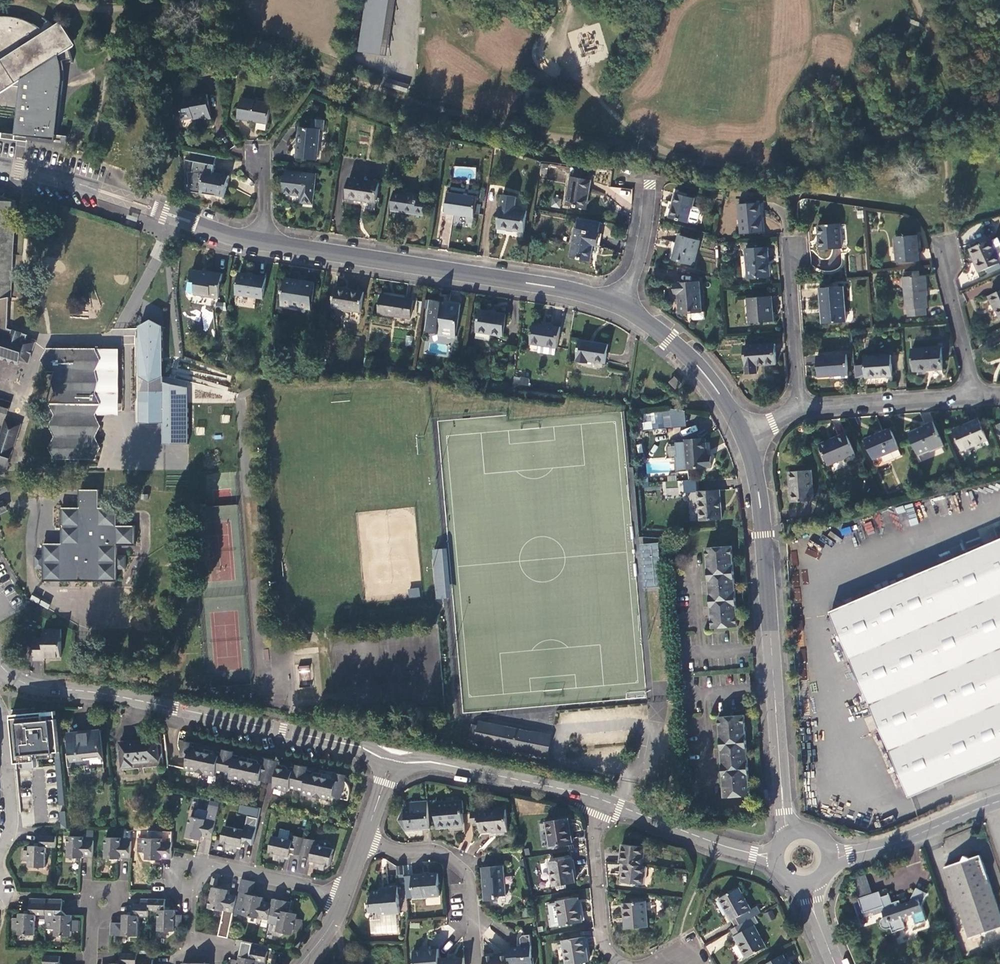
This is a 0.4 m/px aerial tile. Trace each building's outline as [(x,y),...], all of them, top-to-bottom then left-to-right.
[(362,57),(393,62),(401,0),(370,0),(362,57)] [(14,18),(11,18),(5,17),(0,18),(0,97),(13,88),(17,89),(22,89),(17,135),(17,137),(29,138),(57,142),(65,73),(63,62),(73,58),(72,51),(69,44),(66,38),(62,33),(57,28),(49,21),(43,29),(38,26),(33,23),(28,21),(22,19),(17,18),(14,18)] [(66,38),(69,44),(72,51),(76,48),(60,25),(57,28),(62,33),(66,38)] [(390,80),(389,80),(387,86),(409,93),(411,87),(390,80)] [(208,96),(193,98),(191,84),(185,85),(185,82),(182,83),(180,85),(182,99),(181,99),(184,120),(201,118),(201,122),(212,120),(208,96)] [(239,118),(269,124),(271,104),(242,99),(239,118)] [(317,160),(321,130),(301,128),(298,157),(317,160)] [(225,197),(229,176),(214,173),(216,156),(192,152),(190,161),(195,162),(194,172),(189,172),(191,192),(204,194),(204,193),(225,197)] [(314,203),(317,174),(287,171),(285,193),(302,195),(301,202),(314,203)] [(586,209),(591,181),(572,177),(567,206),(586,209)] [(346,197),(377,203),(381,184),(350,179),(346,197)] [(631,205),(632,189),(616,188),(615,204),(631,205)] [(392,210),(425,216),(427,199),(419,198),(419,196),(396,192),(392,210)] [(453,214),(474,218),(477,197),(449,192),(445,213),(453,214)] [(696,199),(677,194),(671,218),(690,223),(694,207),(696,199)] [(10,297),(13,254),(16,201),(0,195),(0,299),(10,297)] [(499,228),(524,233),(527,212),(515,210),(516,198),(502,196),(499,228)] [(742,234),(762,233),(761,204),(740,205),(742,234)] [(702,210),(694,207),(690,223),(698,225),(702,210)] [(576,229),(571,257),(591,261),(593,246),(597,247),(601,222),(579,218),(576,229)] [(820,251),(842,249),(840,224),(819,225),(820,251)] [(674,260),(694,265),(700,242),(680,236),(674,260)] [(898,262),(919,261),(917,236),(897,237),(898,262)] [(998,238),(991,241),(999,261),(999,242),(998,238)] [(991,241),(991,240),(971,249),(978,265),(977,266),(980,272),(999,263),(999,261),(991,241)] [(748,279),(770,277),(767,249),(746,250),(748,279)] [(195,295),(219,299),(223,274),(210,272),(210,274),(192,271),(190,281),(197,282),(195,295)] [(237,294),(263,298),(267,276),(241,273),(237,294)] [(928,308),(925,276),(905,278),(907,310),(908,310),(909,317),(927,316),(927,308),(928,308)] [(282,305),(293,306),(294,303),(312,305),(316,284),(286,280),(282,305)] [(702,313),(700,283),(675,284),(675,295),(679,294),(681,314),(702,313)] [(846,322),(843,287),(820,289),(822,324),(846,322)] [(333,307),(361,311),(364,291),(336,288),(333,307)] [(990,296),(993,305),(995,304),(999,315),(999,292),(990,296)] [(378,313),(411,318),(413,300),(413,299),(382,294),(378,313)] [(8,329),(10,297),(0,299),(0,343),(8,329)] [(750,324),(773,322),(771,297),(748,299),(750,324)] [(426,332),(430,333),(456,337),(460,305),(448,303),(448,306),(443,305),(443,302),(431,300),(426,332)] [(481,309),(477,332),(491,334),(503,335),(506,314),(481,309)] [(162,376),(162,328),(153,322),(141,327),(141,376),(140,417),(165,419),(165,440),(185,442),(186,377),(162,376)] [(561,327),(552,325),(542,323),(533,322),(530,343),(558,347),(561,327)] [(19,364),(20,360),(29,363),(36,343),(27,340),(28,335),(8,329),(0,343),(0,359),(19,364)] [(491,334),(477,332),(477,338),(489,340),(491,334)] [(456,337),(430,333),(429,339),(438,341),(438,339),(455,342),(456,337)] [(580,340),(577,361),(588,362),(588,360),(606,363),(608,345),(580,340)] [(775,344),(745,347),(747,375),(758,374),(758,366),(777,364),(775,344)] [(914,372),(943,369),(941,348),(912,350),(914,372)] [(98,426),(95,416),(98,405),(96,393),(96,371),(98,359),(97,349),(49,349),(47,360),(48,371),(56,371),(56,392),(54,404),(56,414),(54,426),(56,437),(54,448),(56,458),(95,458),(98,448),(95,437),(98,426)] [(98,405),(95,416),(121,416),(120,349),(97,349),(98,359),(96,371),(96,393),(98,405)] [(819,377),(849,375),(848,355),(818,357),(819,377)] [(867,379),(893,377),(891,356),(865,358),(867,379)] [(513,384),(529,385),(529,378),(514,377),(513,384)] [(682,384),(676,377),(671,383),(676,389),(682,384)] [(8,414),(11,403),(0,399),(0,412),(8,414)] [(687,411),(672,409),(674,428),(688,427),(687,411)] [(22,425),(7,420),(0,440),(0,467),(8,469),(22,425)] [(963,451),(988,441),(979,420),(954,431),(963,451)] [(931,452),(945,446),(934,422),(924,426),(925,427),(909,434),(918,455),(930,451),(931,452)] [(874,459),(899,448),(891,429),(866,440),(874,459)] [(830,465),(856,454),(848,436),(847,435),(832,441),(831,440),(821,444),(830,465)] [(689,469),(713,468),(712,456),(707,456),(706,438),(686,440),(686,442),(676,443),(677,457),(676,457),(677,472),(689,472),(689,469)] [(814,501),(812,471),(790,472),(792,502),(814,501)] [(45,581),(117,581),(117,569),(125,569),(125,557),(117,557),(117,545),(135,545),(135,527),(117,526),(117,509),(98,509),(98,490),(81,490),(81,508),(63,508),(63,544),(45,545),(45,556),(36,557),(36,569),(45,569),(45,581)] [(722,518),(720,491),(699,492),(700,520),(722,518)] [(8,511),(4,502),(0,504),(0,514),(8,511)] [(209,581),(223,581),(227,506),(215,506),(214,522),(212,522),(209,581)] [(832,612),(912,799),(999,760),(999,540),(832,612)] [(739,626),(733,546),(707,548),(713,629),(739,626)] [(409,598),(420,596),(419,587),(407,589),(409,598)] [(62,658),(65,658),(65,633),(48,633),(48,641),(38,641),(38,661),(61,661),(62,658)] [(298,680),(310,680),(310,665),(298,665),(298,680)] [(64,753),(61,711),(13,715),(18,764),(43,762),(43,754),(64,753)] [(751,795),(744,714),(719,716),(725,797),(751,795)] [(547,756),(549,742),(548,742),(546,737),(540,736),(540,734),(480,722),(476,742),(547,756)] [(74,762),(93,760),(105,759),(108,758),(104,728),(71,732),(74,762)] [(162,738),(122,743),(125,770),(165,767),(162,738)] [(271,775),(274,761),(185,742),(183,753),(186,757),(190,758),(187,771),(261,787),(263,782),(264,774),(271,775)] [(280,762),(274,761),(271,775),(264,774),(263,782),(266,782),(267,783),(275,785),(280,762)] [(339,774),(280,762),(275,785),(274,790),(290,793),(291,789),(304,792),(303,796),(335,803),(336,799),(350,801),(351,796),(350,791),(349,787),(345,781),(338,777),(339,774)] [(436,802),(439,828),(449,827),(449,826),(464,824),(463,812),(464,812),(463,799),(436,802)] [(212,839),(220,803),(210,801),(206,820),(191,817),(187,838),(200,840),(202,841),(203,837),(212,839)] [(406,832),(431,829),(428,801),(427,801),(417,803),(417,806),(411,807),(411,809),(404,810),(400,822),(406,832)] [(506,809),(480,812),(481,823),(482,831),(497,830),(497,831),(508,830),(506,809)] [(472,813),(473,823),(481,823),(480,812),(472,813)] [(243,843),(253,846),(259,819),(249,817),(246,832),(226,827),(222,843),(228,844),(226,851),(236,853),(238,847),(242,848),(243,843)] [(571,842),(568,818),(546,822),(550,846),(571,842)] [(56,848),(57,848),(57,837),(41,837),(40,847),(30,846),(30,851),(24,851),(23,862),(30,862),(30,868),(46,868),(47,847),(56,848)] [(84,857),(94,857),(95,840),(84,840),(84,838),(70,837),(68,858),(84,858),(84,857)] [(291,854),(301,856),(305,839),(294,837),(293,842),(273,838),(270,853),(275,854),(274,860),(283,862),(285,856),(290,858),(291,854)] [(131,858),(132,841),(122,841),(122,839),(107,838),(106,859),(121,859),(121,858),(131,858)] [(172,848),(172,842),(163,842),(163,840),(148,840),(140,839),(139,853),(147,853),(147,860),(162,860),(162,859),(172,860),(172,849),(172,848)] [(305,839),(301,856),(311,858),(311,862),(317,863),(315,869),(326,871),(327,866),(331,866),(334,850),(314,846),(315,842),(306,840),(305,839)] [(622,844),(620,863),(624,863),(642,865),(644,847),(622,844)] [(999,929),(999,911),(981,857),(971,860),(970,864),(965,862),(947,868),(972,939),(999,929)] [(575,882),(570,858),(549,862),(553,886),(575,882)] [(643,884),(646,866),(642,865),(624,863),(621,881),(643,884)] [(396,867),(397,875),(405,875),(405,866),(396,867)] [(504,867),(481,869),(483,880),(485,880),(486,887),(483,888),(485,907),(508,904),(504,867)] [(440,896),(438,874),(413,875),(414,897),(440,896)] [(867,877),(854,882),(860,900),(874,896),(867,877)] [(254,884),(241,881),(237,897),(234,914),(259,919),(259,918),(269,920),(270,916),(272,905),(271,906),(262,903),(263,899),(251,897),(254,884)] [(399,913),(397,885),(387,886),(387,889),(371,891),(370,903),(369,903),(369,911),(392,908),(393,913),(399,913)] [(733,920),(737,927),(746,922),(750,920),(746,913),(752,910),(751,909),(739,888),(720,899),(732,921),(733,920)] [(228,892),(213,889),(209,909),(224,912),(219,937),(229,939),(234,914),(237,897),(228,895),(228,892)] [(884,909),(888,918),(885,920),(884,921),(883,922),(882,924),(882,925),(883,927),(884,928),(885,929),(886,930),(888,930),(892,929),(893,934),(907,929),(905,923),(906,918),(913,915),(917,926),(928,922),(923,910),(929,894),(919,891),(915,901),(908,904),(909,907),(907,908),(902,906),(900,902),(894,904),(891,896),(883,899),(880,893),(874,896),(860,900),(859,901),(864,916),(884,909)] [(582,922),(577,898),(556,902),(560,926),(582,922)] [(47,900),(31,899),(30,914),(20,914),(19,918),(13,918),(13,929),(19,929),(19,934),(35,935),(36,915),(46,916),(47,900)] [(112,923),(111,936),(138,937),(139,917),(149,918),(149,910),(149,907),(150,900),(142,899),(142,906),(133,906),(133,916),(124,915),(123,924),(112,923)] [(46,916),(46,930),(56,930),(55,936),(72,937),(72,931),(79,932),(79,921),(73,921),(73,916),(62,916),(63,900),(47,900),(46,916)] [(176,915),(176,911),(166,910),(166,900),(164,900),(150,900),(149,907),(149,910),(160,910),(159,931),(175,932),(175,926),(182,926),(182,916),(176,915)] [(289,914),(291,904),(273,900),(271,906),(272,905),(270,916),(280,918),(277,933),(293,936),(294,931),(300,932),(302,922),(296,920),(297,916),(289,914)] [(624,904),(625,919),(647,922),(645,902),(624,904)] [(757,906),(751,909),(752,910),(746,913),(750,920),(755,916),(761,913),(757,906)] [(759,923),(755,916),(750,920),(746,922),(749,928),(754,926),(759,923)] [(647,922),(625,919),(625,929),(648,926),(647,922)] [(737,927),(732,929),(736,936),(735,936),(747,958),(766,947),(754,926),(749,928),(746,922),(737,927)] [(509,952),(509,963),(534,963),(534,958),(533,958),(531,946),(531,935),(524,935),(521,938),(522,946),(522,949),(518,949),(518,946),(508,947),(509,952)] [(562,941),(566,963),(573,963),(589,961),(584,937),(562,941)] [(269,947),(243,942),(239,962),(233,960),(232,963),(265,963),(269,947)] [(439,949),(430,950),(420,950),(413,951),(414,963),(439,963),(439,958),(439,949)] [(485,963),(509,963),(509,952),(499,952),(499,955),(484,956),(485,963)] [(138,955),(121,954),(121,963),(138,963),(138,955)] [(153,960),(150,960),(150,956),(148,955),(138,955),(138,963),(153,963),(153,960)] [(784,955),(768,963),(789,963),(784,955)]
